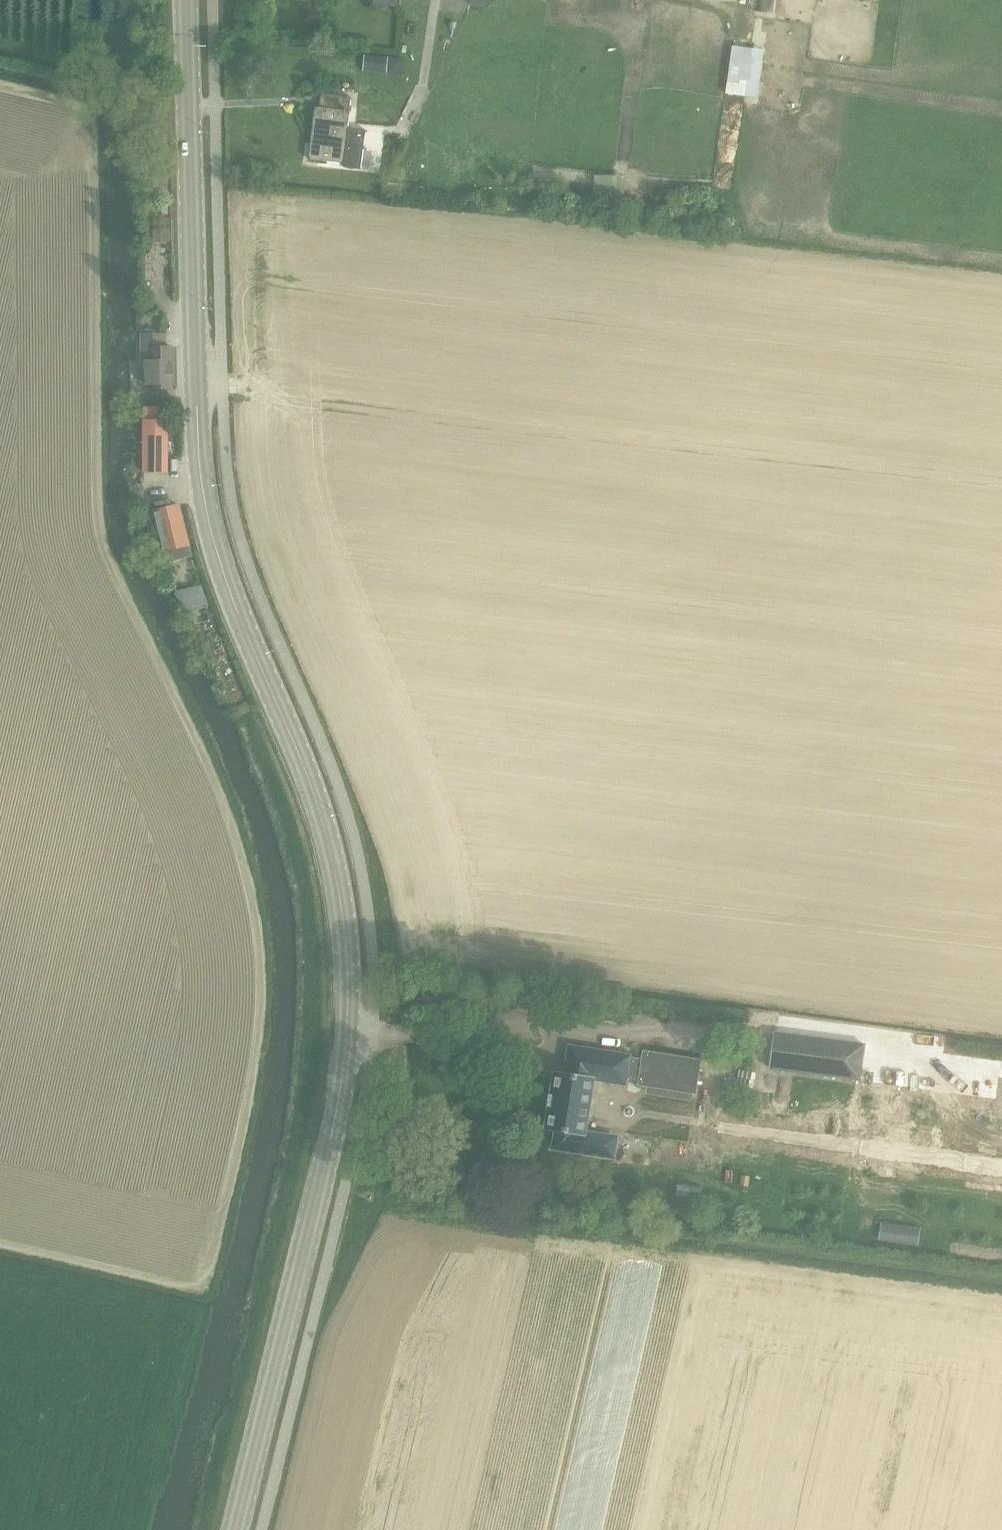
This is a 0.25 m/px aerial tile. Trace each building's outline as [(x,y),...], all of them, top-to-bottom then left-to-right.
[(470,6),(484,8),(486,0),(471,0),(470,6)] [(727,94),(749,97),(750,83),(752,83),(756,54),(754,54),(755,49),(751,49),(732,47),(727,94)] [(342,166),(361,169),(366,130),(348,128),(352,98),(322,94),(320,108),(316,107),(309,159),(342,164),(342,166)] [(153,232),(153,244),(172,244),(172,233),(153,232)] [(164,334),(140,335),(141,362),(146,362),(147,389),(174,389),(173,348),(165,348),(164,334)] [(169,406),(143,406),(143,421),(143,437),(142,473),(148,473),(168,473),(168,468),(169,421),(169,406)] [(148,513),(145,514),(158,566),(193,557),(180,505),(169,507),(148,513)] [(201,586),(174,593),(178,601),(185,613),(185,614),(209,607),(201,586)] [(214,618),(203,622),(209,636),(220,632),(214,618)] [(775,1032),(770,1068),(779,1069),(860,1080),(865,1044),(775,1032)] [(552,1148),(575,1152),(615,1158),(617,1141),(613,1135),(586,1131),(594,1080),(621,1084),(627,1080),(627,1078),(639,1079),(638,1084),(696,1092),(701,1059),(643,1051),(642,1059),(630,1057),(630,1056),(569,1047),(564,1074),(555,1073),(552,1092),(547,1095),(545,1104),(549,1109),(546,1129),(555,1130),(552,1148)] [(624,1134),(624,1138),(628,1139),(627,1142),(635,1143),(636,1136),(624,1134)] [(741,1176),(739,1186),(748,1187),(750,1177),(741,1176)] [(678,1184),(676,1196),(700,1200),(701,1187),(680,1184),(678,1184)] [(881,1222),(879,1241),(918,1246),(921,1228),(886,1223),(881,1222)]
